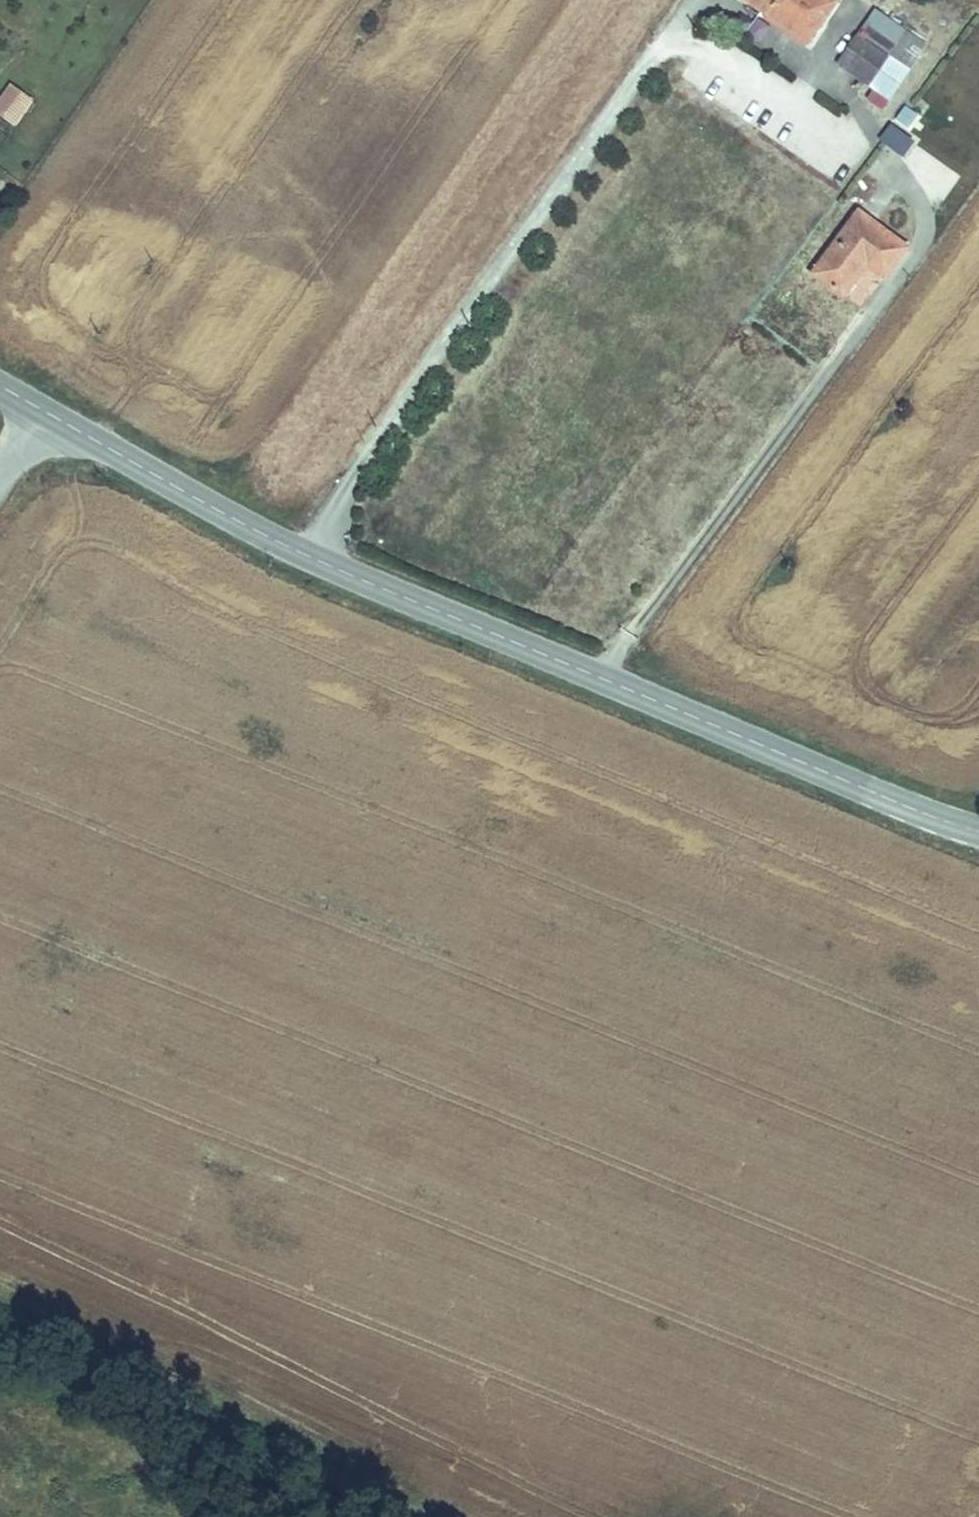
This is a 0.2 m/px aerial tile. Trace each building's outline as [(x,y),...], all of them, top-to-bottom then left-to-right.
[(808,42),(837,1),(835,0),(749,0),(808,42)] [(928,45),(876,7),(838,60),(890,98),(928,45)] [(0,95),(0,119),(12,128),(33,100),(10,82),(0,95)] [(903,104),(893,122),(910,131),(919,114),(903,104)] [(902,157),(915,138),(891,122),(878,140),(902,157)] [(861,212),(822,266),(852,289),(870,264),(887,277),(909,247),(861,212)]
